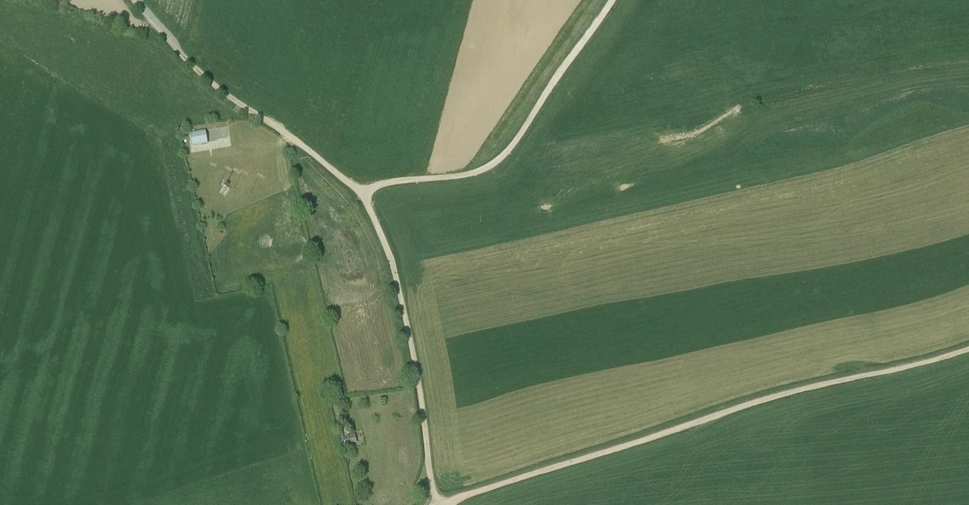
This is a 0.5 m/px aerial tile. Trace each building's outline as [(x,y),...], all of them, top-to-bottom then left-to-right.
[(192,147),(208,144),(206,130),(190,133),(192,147)] [(349,445),(357,444),(355,435),(347,436),(347,438),(343,439),(344,445),(349,445)]
